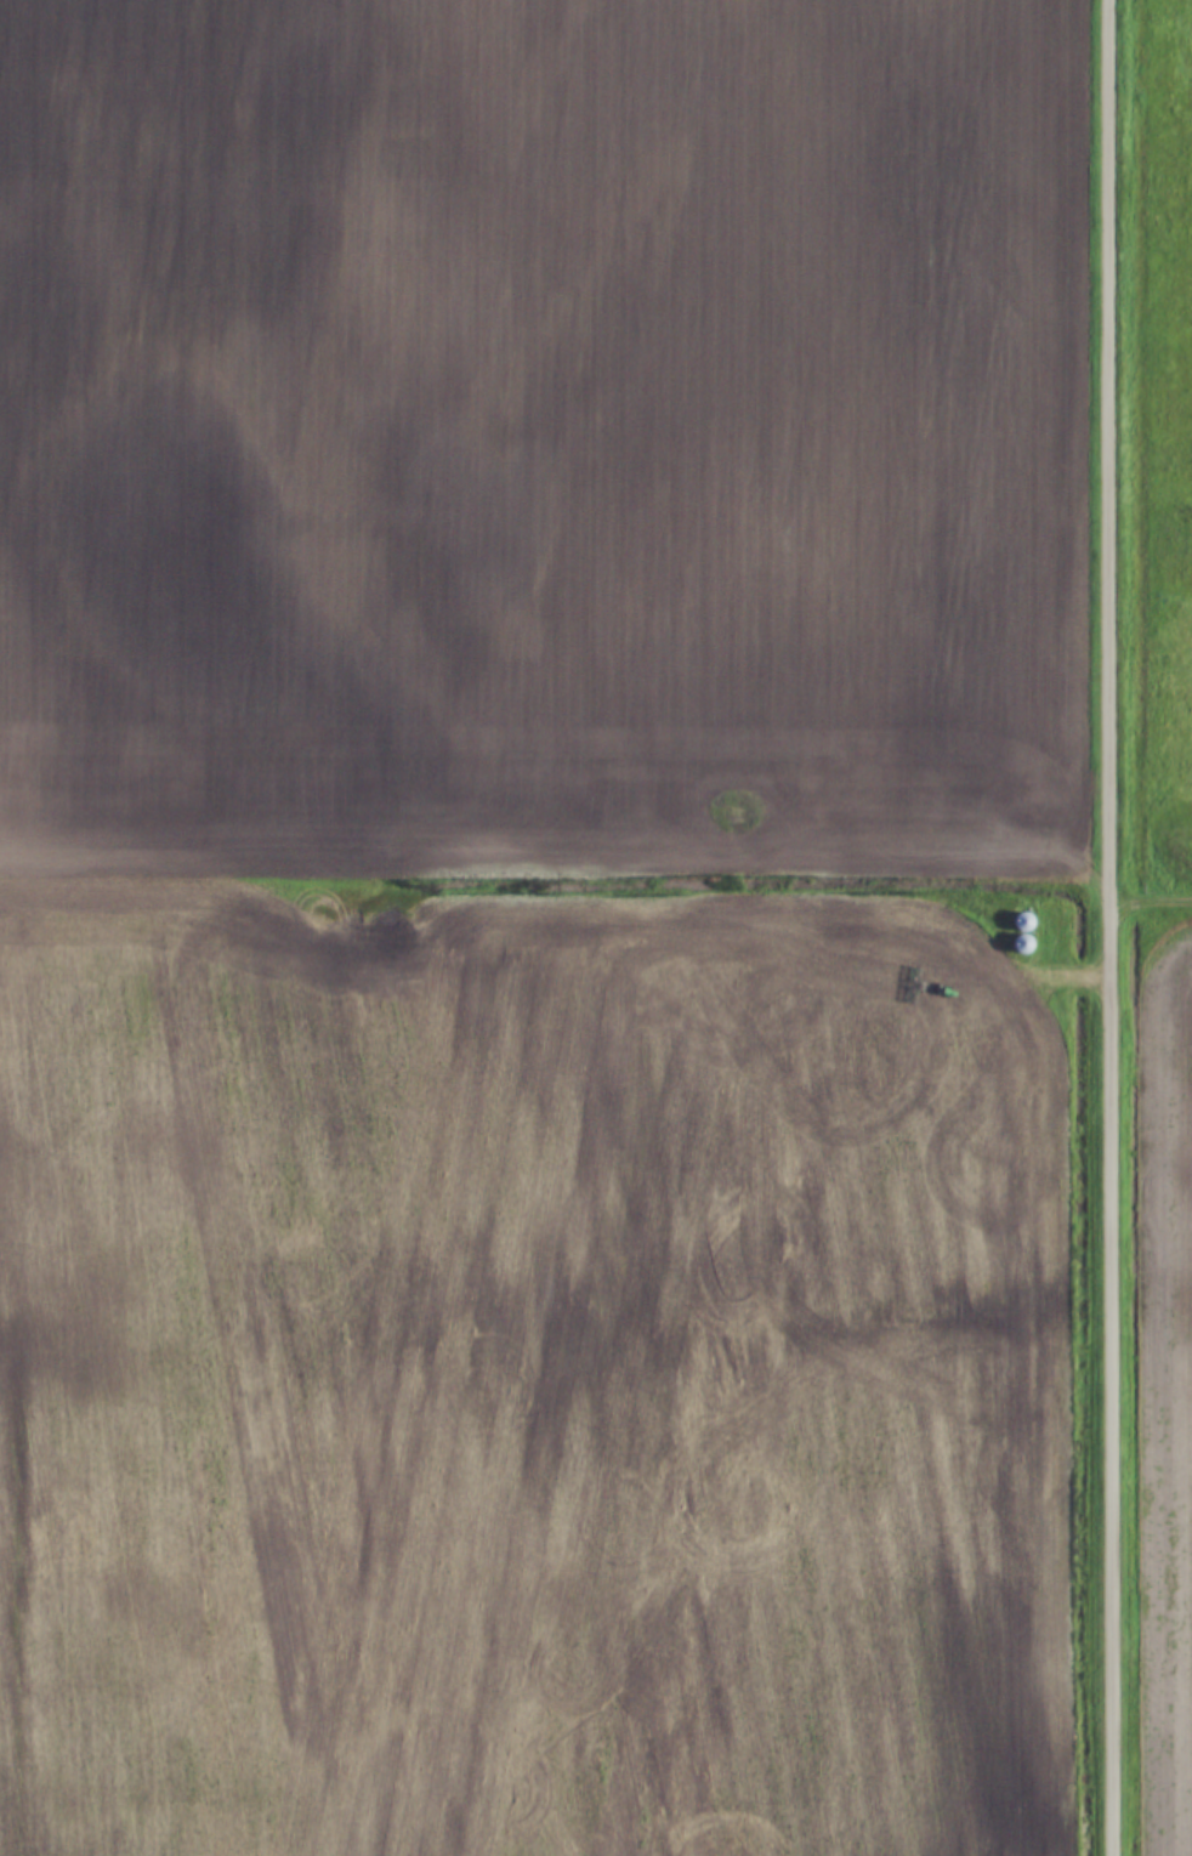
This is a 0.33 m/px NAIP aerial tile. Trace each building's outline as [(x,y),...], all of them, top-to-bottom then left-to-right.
[(1003,919),(1009,933),(1025,927),(1019,913),(1003,919)]
